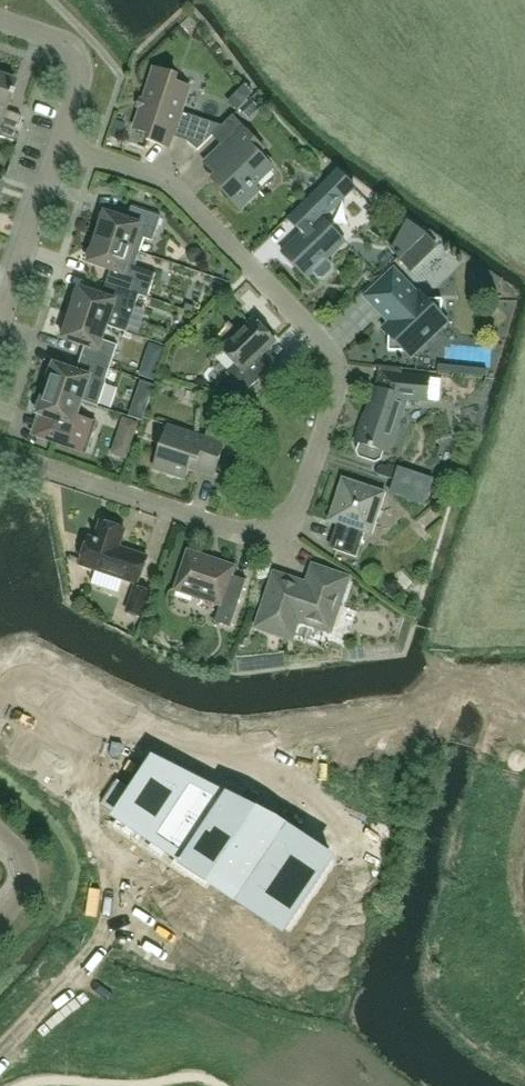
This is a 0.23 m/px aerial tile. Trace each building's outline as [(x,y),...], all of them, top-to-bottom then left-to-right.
[(155,68),(135,129),(149,133),(147,140),(170,148),(191,87),(176,82),(178,76),(155,68)] [(13,141),(21,116),(6,110),(16,80),(0,75),(0,137),(13,141)] [(237,109),(246,100),(238,91),(228,101),(237,109)] [(196,117),(188,141),(198,150),(223,126),(196,117)] [(234,158),(212,179),(242,209),(260,191),(256,187),(274,168),(260,153),(265,148),(243,126),(223,146),(234,158)] [(308,278),(314,272),(320,278),(324,278),(332,270),(332,266),(327,260),(346,242),(324,219),(356,187),(340,170),(290,219),(303,232),(283,252),(308,278)] [(97,237),(140,252),(145,238),(153,240),(161,217),(132,207),(128,220),(106,212),(97,237)] [(440,249),(428,235),(401,261),(413,274),(440,249)] [(140,295),(148,298),(156,273),(135,266),(140,252),(97,237),(89,263),(111,270),(106,283),(136,293),(140,295)] [(395,268),(365,297),(390,322),(383,328),(389,335),(389,351),(405,352),(411,358),(449,322),(443,316),(443,299),(427,299),(421,292),(419,294),(395,268)] [(140,295),(136,293),(106,283),(102,295),(80,288),(72,313),(108,326),(127,332),(140,295)] [(81,358),(110,368),(118,345),(103,340),(108,326),(72,313),(63,338),(85,346),(81,358)] [(246,393),(267,372),(256,361),(276,341),(254,318),(222,349),(236,364),(227,373),(246,393)] [(165,346),(146,340),(141,353),(160,360),(165,346)] [(444,351),(445,374),(492,372),(491,349),(444,351)] [(110,368),(81,358),(77,371),(55,364),(46,389),(83,401),(88,387),(102,392),(110,368)] [(363,421),(356,442),(360,443),(357,451),(360,456),(376,462),(381,459),(383,451),(390,453),(408,399),(429,401),(431,378),(382,373),(377,388),(376,387),(364,422),(363,421)] [(137,392),(151,397),(155,385),(141,380),(137,392)] [(60,422),(56,435),(89,446),(97,422),(78,416),(83,401),(46,389),(38,414),(60,422)] [(123,425),(111,455),(125,461),(137,430),(123,425)] [(189,468),(214,476),(225,444),(169,425),(154,469),(185,479),(189,468)] [(365,533),(372,535),(386,493),(343,478),(329,521),(342,525),(334,549),(357,557),(365,533)] [(125,529),(102,521),(95,540),(89,537),(87,544),(82,545),(79,553),(82,557),(80,564),(139,584),(148,557),(119,547),(125,529)] [(221,605),(215,622),(231,627),(247,580),(232,575),(235,567),(189,551),(176,589),(221,605)] [(258,627),(292,638),(298,620),(330,630),(348,578),(314,567),(308,585),(275,574),(258,627)] [(134,585),(126,611),(144,617),(153,591),(134,585)] [(272,924),(276,927),(281,930),(283,928),(281,926),(326,858),(329,859),(331,856),(275,819),(270,826),(258,818),(261,812),(179,771),(178,772),(180,773),(177,777),(152,764),(116,818),(188,865),(186,867),(213,885),(216,881),(229,889),(226,893),(272,924)]
